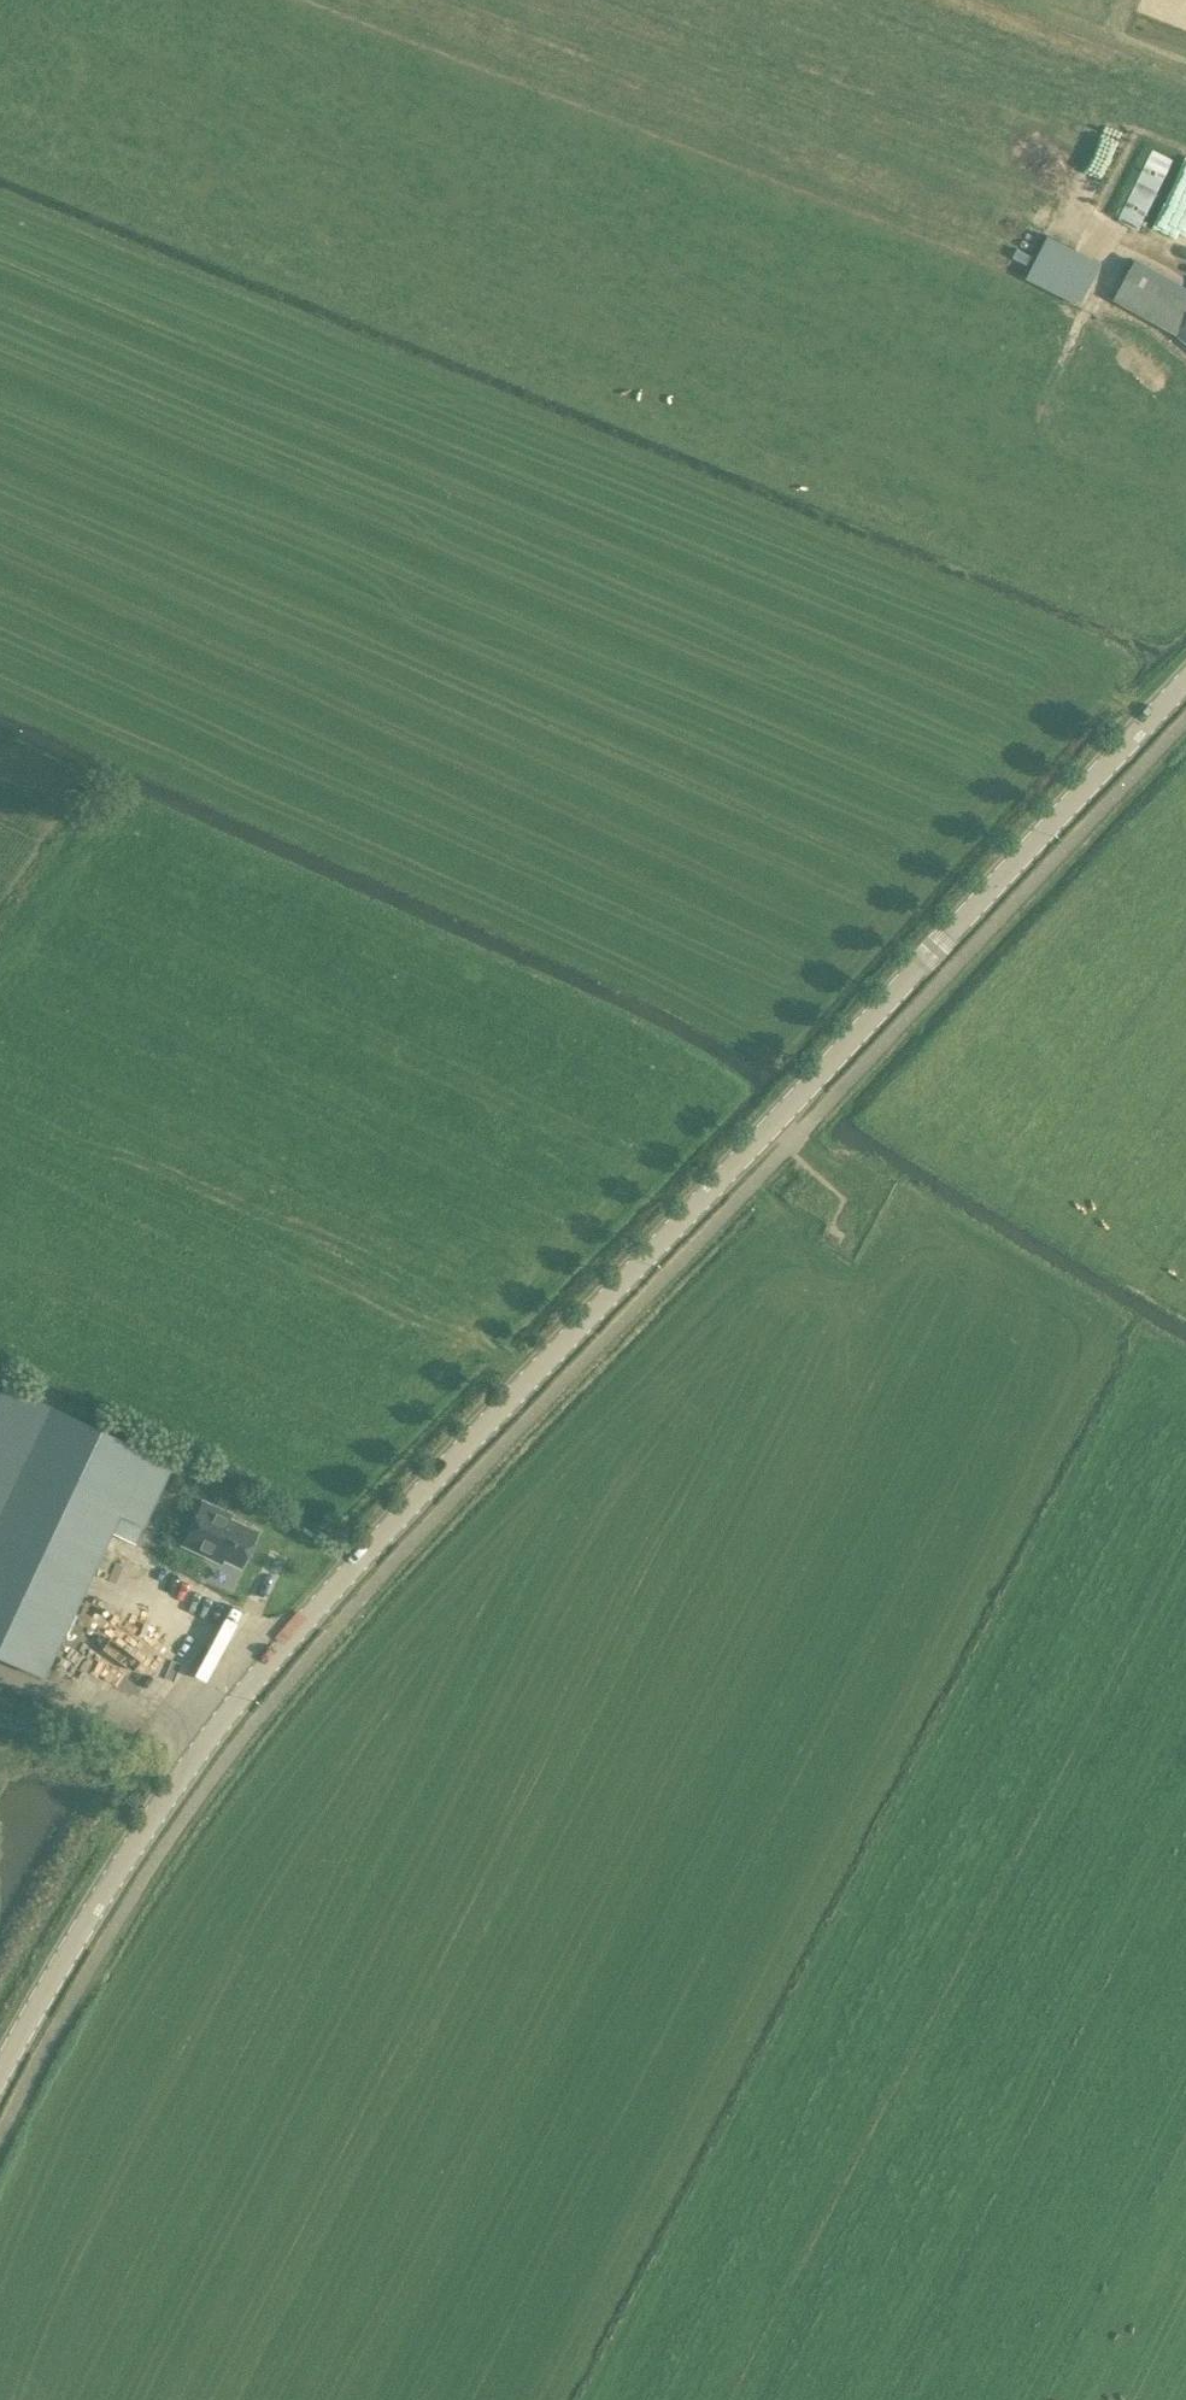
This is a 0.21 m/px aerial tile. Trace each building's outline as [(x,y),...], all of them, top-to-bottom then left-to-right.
[(1152,150),(1117,221),(1137,230),(1172,160),(1152,150)] [(1175,160),(1167,213),(1185,216),(1185,162),(1175,160)] [(1020,279),(1078,304),(1097,260),(1039,235),(1020,279)] [(1175,335),(1185,344),(1185,321),(1175,335)] [(44,1677),(119,1514),(143,1526),(172,1463),(3,1383),(0,1389),(0,1657),(44,1677)] [(230,1513),(202,1501),(182,1544),(210,1557),(212,1551),(241,1564),(256,1533),(227,1519),(230,1513)]
